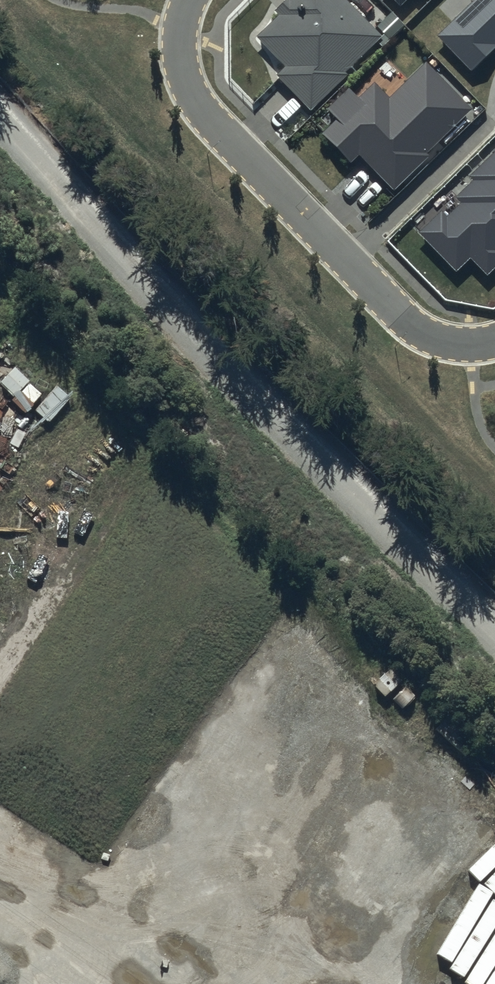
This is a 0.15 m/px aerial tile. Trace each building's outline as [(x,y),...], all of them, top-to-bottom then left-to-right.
[(346,0),(285,0),(274,11),(278,15),(256,37),(285,67),(276,75),(311,110),(347,75),(344,71),(381,36),(346,0)] [(436,36),(471,72),(494,49),(494,0),(473,0),(436,36)] [(472,109),(426,62),(389,98),(374,83),(358,99),(349,89),(328,110),(337,119),(322,134),(351,163),(359,155),(394,191),(430,156),(427,153),(472,109)] [(469,177),(472,180),(455,197),(460,203),(447,216),(442,212),(421,232),(457,268),(471,254),(488,271),(494,264),(494,152),(469,177)]
